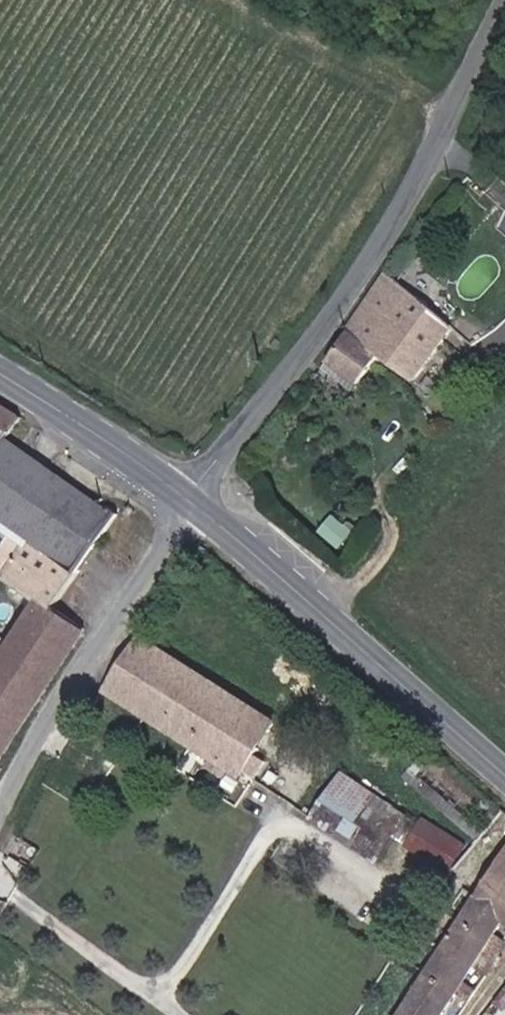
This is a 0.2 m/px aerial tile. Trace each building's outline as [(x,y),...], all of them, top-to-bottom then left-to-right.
[(389,270),(326,359),(362,382),(385,354),(421,380),(468,322),(389,270)] [(0,400),(0,563),(17,536),(27,542),(4,578),(35,598),(0,653),(0,762),(151,528),(8,436),(22,415),(0,400)] [(269,725),(132,639),(101,686),(239,773),(269,725)] [(478,836),(501,808),(431,753),(409,781),(478,836)] [(343,767),(314,814),(355,840),(385,793),(343,767)] [(447,870),(466,842),(422,812),(403,840),(447,870)] [(398,1014),(399,1014),(445,1014),(504,922),(504,858),(398,1014)]
